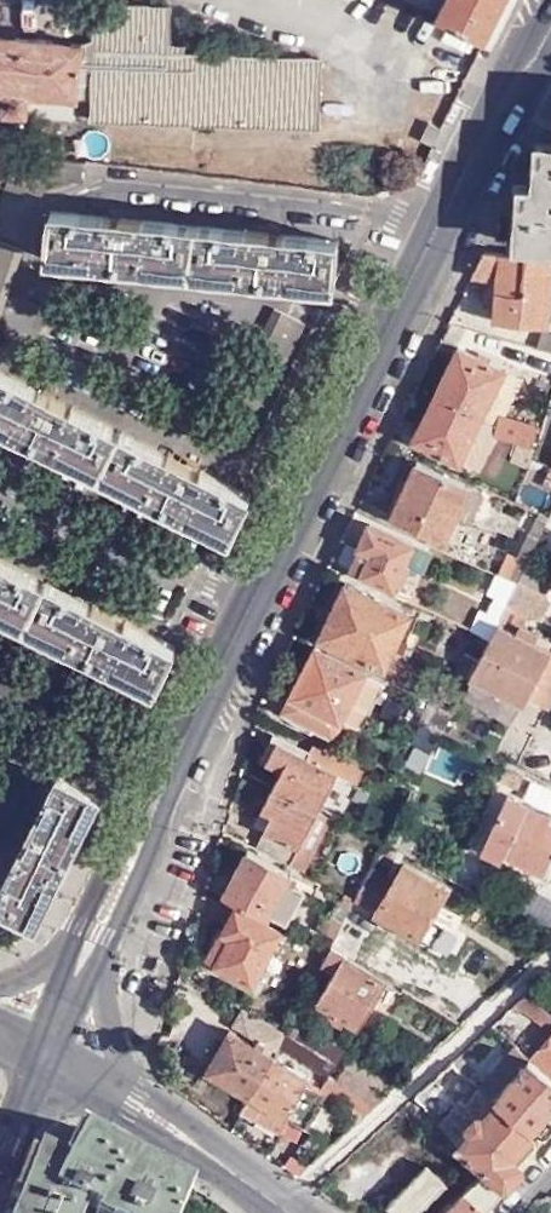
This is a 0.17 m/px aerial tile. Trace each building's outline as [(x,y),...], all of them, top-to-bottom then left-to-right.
[(441,15),(486,37),(504,0),(449,0),(441,15)] [(183,54),(184,45),(168,45),(169,8),(95,7),(94,42),(83,45),(0,36),(0,92),(4,93),(2,112),(24,114),(26,95),(92,101),(92,122),(321,128),(323,57),(183,54)] [(74,100),(26,95),(24,114),(72,119),(74,100)] [(423,136),(435,142),(443,126),(432,120),(423,136)] [(537,142),(533,186),(518,185),(513,244),(550,247),(550,143),(537,142)] [(96,163),(29,155),(17,188),(33,193),(36,190),(51,195),(57,180),(93,184),(96,163)] [(331,286),(336,239),(50,209),(46,257),(331,286)] [(23,249),(0,241),(0,323),(23,249)] [(511,255),(483,252),(470,278),(495,281),(492,319),(546,325),(550,274),(550,259),(511,255)] [(302,323),(273,307),(205,442),(235,457),(302,323)] [(550,353),(550,335),(542,333),(537,349),(550,353)] [(457,463),(503,369),(458,348),(411,439),(457,463)] [(521,379),(503,369),(457,463),(477,473),(495,438),(491,437),(499,414),(504,415),(521,379)] [(247,497),(0,372),(0,426),(226,538),(247,497)] [(495,438),(532,451),(540,427),(504,415),(499,414),(491,437),(495,438)] [(464,530),(480,497),(415,463),(387,516),(438,543),(448,522),(464,530)] [(522,540),(535,546),(545,525),(532,519),(522,540)] [(348,568),(388,588),(401,564),(410,546),(367,524),(356,546),(357,549),(348,568)] [(513,567),(502,586),(512,591),(518,580),(535,546),(522,540),(511,565),(513,567)] [(430,555),(410,546),(401,564),(421,574),(430,555)] [(173,647),(0,561),(0,612),(153,689),(173,647)] [(491,581),(502,586),(513,567),(501,561),(491,581)] [(512,591),(509,598),(543,616),(550,601),(550,596),(518,580),(512,591)] [(486,645),(498,619),(509,598),(512,591),(502,586),(491,581),(481,601),(486,604),(480,617),(474,615),(464,635),(486,645)] [(383,669),(410,616),(345,582),(318,635),(383,669)] [(471,673),(523,699),(524,700),(526,697),(550,650),(550,647),(498,619),(486,645),(477,661),(471,673)] [(341,718),(366,669),(344,657),(316,644),(283,708),(333,734),(341,718)] [(550,650),(526,697),(550,710),(550,708),(550,651),(550,650)] [(468,678),(471,673),(477,661),(463,654),(455,672),(468,678)] [(0,665),(0,702),(38,720),(53,690),(0,665)] [(386,679),(366,669),(341,718),(360,729),(386,679)] [(513,718),(523,699),(471,673),(468,678),(462,691),(513,718)] [(113,720),(64,697),(49,726),(98,750),(113,720)] [(281,771),(273,787),(317,809),(337,772),(352,780),(358,767),(315,745),(307,758),(271,739),(260,760),(281,771)] [(57,775),(0,889),(0,907),(36,925),(100,796),(57,775)] [(332,817),(317,809),(273,787),(262,810),(272,816),(264,833),(257,845),(305,869),(332,817)] [(548,816),(550,810),(541,804),(540,807),(507,789),(478,848),(498,859),(503,852),(542,872),(550,855),(550,817),(548,816)] [(253,827),(264,833),(272,816),(262,810),(253,827)] [(301,877),(257,854),(233,900),(277,923),(281,915),(296,923),(313,892),(298,883),(301,877)] [(430,916),(446,888),(404,863),(397,876),(374,862),(356,897),(433,943),(444,924),(430,916)] [(352,905),(337,897),(329,913),(326,912),(317,930),(334,939),(352,905)] [(252,983),(281,929),(236,904),(207,959),(252,983)] [(333,941),(328,950),(322,961),(335,970),(318,1000),(356,1025),(384,979),(346,955),(347,951),(333,941)] [(525,994),(511,1007),(549,1036),(529,1057),(550,1075),(550,1012),(525,994)] [(281,1040),(288,1029),(243,1006),(233,1024),(276,1049),(281,1040)] [(288,1029),(281,1040),(328,1072),(343,1047),(294,1016),(288,1029)] [(209,1069),(250,1094),(273,1055),(231,1029),(209,1069)] [(529,1057),(516,1046),(481,1088),(495,1100),(531,1129),(550,1105),(550,1075),(529,1057)] [(462,1052),(451,1062),(468,1077),(477,1068),(462,1052)] [(308,1076),(273,1055),(250,1094),(241,1112),(280,1135),(282,1132),(290,1118),(304,1128),(323,1095),(304,1083),(308,1076)] [(435,1119),(475,1082),(468,1077),(451,1062),(415,1095),(435,1119)] [(534,1131),(531,1129),(495,1100),(483,1114),(476,1114),(468,1122),(470,1132),(459,1143),(502,1180),(512,1179),(519,1170),(519,1162),(513,1154),(534,1131)] [(297,1141),(304,1128),(290,1118),(282,1132),(297,1141)] [(194,1183),(83,1122),(67,1153),(42,1143),(15,1212),(83,1212),(87,1201),(100,1208),(109,1212),(181,1212),(194,1183)] [(445,1182),(426,1164),(388,1204),(397,1212),(415,1212),(445,1182)] [(502,1189),(482,1173),(440,1212),(481,1212),(502,1189)]
